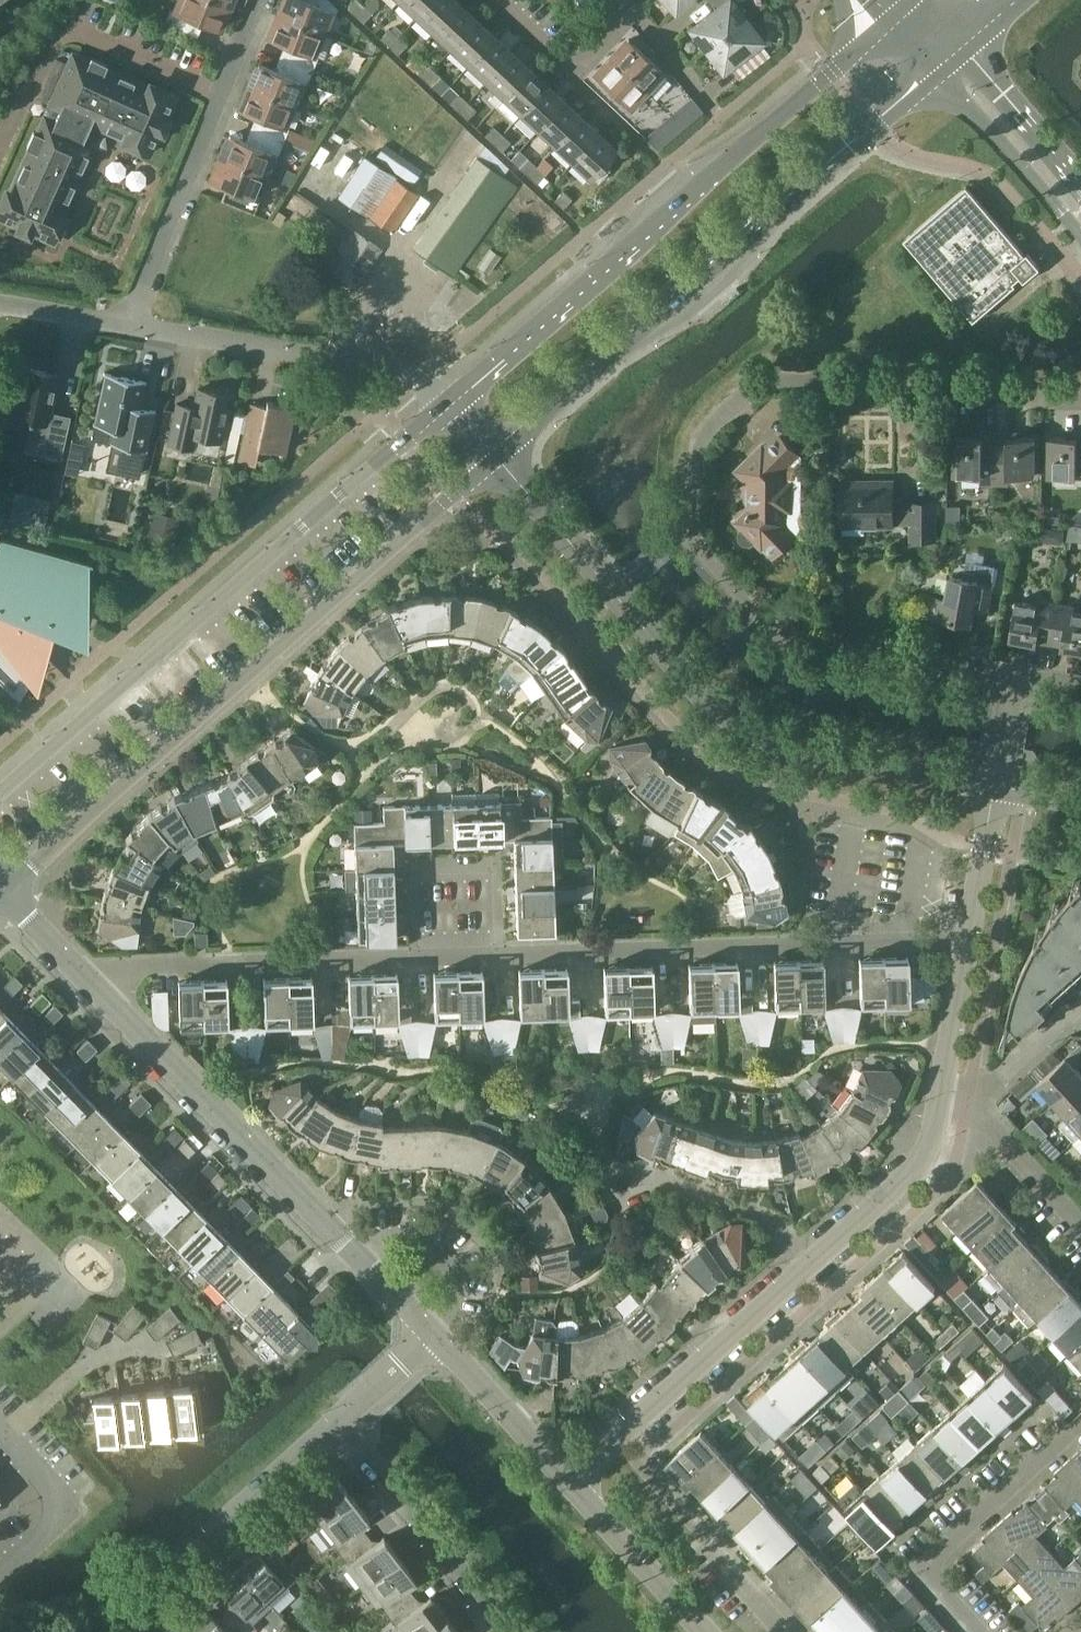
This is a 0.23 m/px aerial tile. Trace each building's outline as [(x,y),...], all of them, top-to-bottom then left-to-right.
[(227,7),(210,0),(181,0),(177,11),(170,9),(166,19),(187,35),(194,19),(218,29),(227,7)] [(279,16),(320,33),(330,10),(336,12),(338,8),(330,0),(313,0),(312,2),(308,0),(285,0),(279,16)] [(354,14),(363,4),(358,0),(352,0),(346,6),(354,14)] [(415,14),(417,16),(432,0),(400,0),(415,14)] [(455,0),(432,0),(417,16),(435,32),(460,5),(455,0)] [(693,28),(709,48),(744,21),(729,1),(693,28)] [(154,10),(166,15),(169,6),(158,2),(154,10)] [(363,4),(354,14),(363,22),(372,13),(363,4)] [(435,32),(452,48),(478,21),(460,5),(435,32)] [(294,47),(289,61),(312,71),(318,57),(324,59),(333,38),(320,33),(279,16),(270,38),(294,47)] [(496,38),(478,21),(452,48),(470,65),(496,38)] [(759,40),(744,21),(709,48),(724,67),(759,40)] [(381,38),(389,46),(398,37),(403,32),(395,24),(390,30),(389,29),(381,38)] [(398,37),(389,46),(398,54),(407,45),(398,37)] [(513,54),(496,38),(470,65),(488,81),(513,54)] [(629,39),(612,57),(646,88),(662,70),(629,39)] [(760,45),(751,53),(757,61),(767,54),(760,45)] [(530,69),(513,54),(488,81),(497,90),(489,98),(497,106),(505,97),(530,69)] [(33,231),(54,241),(65,217),(61,215),(95,140),(85,135),(91,122),(127,138),(125,143),(149,153),(159,131),(163,133),(170,119),(165,117),(175,95),(152,85),(150,89),(105,69),(107,64),(92,57),(90,62),(74,55),(62,81),(51,104),(61,108),(55,121),(45,117),(38,133),(34,131),(27,146),(31,148),(11,193),(7,191),(0,206),(0,217),(18,225),(16,229),(31,236),(33,231)] [(629,106),(646,88),(612,57),(595,75),(629,106)] [(259,63),(250,87),(292,103),(301,81),(307,84),(312,71),(289,61),(284,73),(259,63)] [(415,70),(424,79),(433,69),(424,61),(415,70)] [(433,69),(424,79),(433,86),(441,77),(433,69)] [(547,86),(530,69),(505,97),(522,113),(547,86)] [(48,75),(38,98),(51,104),(62,81),(48,75)] [(565,102),(547,86),(522,113),(539,130),(565,102)] [(265,119),(260,132),(284,142),(289,128),(283,125),(292,103),(250,87),(241,109),(265,119)] [(450,103),(460,112),(468,102),(459,93),(450,103)] [(693,97),(671,116),(681,129),(689,122),(703,110),(693,97)] [(468,102),(460,112),(468,119),(476,110),(468,102)] [(582,118),(565,102),(539,130),(557,145),(582,118)] [(671,116),(645,138),(658,149),(673,136),(680,130),(681,129),(671,116)] [(600,135),(582,118),(557,145),(574,162),(600,135)] [(485,135),(494,143),(503,134),(493,126),(485,135)] [(230,135),(221,158),(262,175),(272,153),(278,155),(284,142),(260,132),(254,145),(230,135)] [(304,134),(299,147),(309,151),(314,138),(304,134)] [(503,134),(494,143),(502,151),(511,142),(503,134)] [(617,151),(600,135),(574,162),(592,178),(593,177),(599,182),(611,169),(605,164),(617,151)] [(396,172),(413,183),(423,169),(385,143),(375,157),(396,172)] [(511,159),(528,175),(537,166),(528,158),(529,158),(520,150),(511,159)] [(392,232),(415,198),(418,194),(364,157),(338,196),(392,232)] [(414,248),(415,249),(452,276),(517,185),(503,175),(508,168),(500,159),(494,169),(477,157),(414,248)] [(254,197),(262,175),(221,158),(212,181),(236,190),(231,203),(255,213),(260,199),(254,197)] [(546,174),(537,166),(528,175),(537,184),(546,174)] [(1026,254),(967,186),(904,240),(934,277),(974,321),(1016,285),(1014,283),(1021,277),(1025,281),(1040,268),(1028,253),(1026,254)] [(572,199),(563,191),(555,200),(563,208),(572,199)] [(525,222),(515,215),(509,223),(519,230),(525,222)] [(382,249),(353,229),(327,268),(355,287),(382,249)] [(484,256),(478,266),(489,274),(502,255),(485,243),(478,252),(484,256)] [(41,454),(61,459),(71,416),(52,412),(55,398),(53,397),(58,374),(56,374),(56,376),(45,374),(46,371),(25,367),(20,390),(4,387),(0,403),(0,412),(15,415),(14,418),(47,425),(41,454)] [(144,380),(105,372),(91,438),(127,446),(122,469),(140,472),(153,409),(138,405),(144,380)] [(229,409),(225,408),(227,395),(198,388),(194,407),(176,403),(168,443),(194,448),(196,435),(222,441),(229,409)] [(239,459),(255,463),(259,446),(285,452),(289,434),(293,435),(306,423),(292,420),(295,406),(267,400),(266,406),(251,403),(239,459)] [(980,484),(994,484),(994,431),(981,431),(981,437),(955,436),(954,475),(980,475),(980,484)] [(994,431),(994,484),(1009,484),(1009,475),(1035,476),(1035,437),(1009,437),(1009,432),(994,431)] [(1080,474),(1080,432),(1075,432),(1075,437),(1049,437),(1049,476),(1077,476),(1077,473),(1080,474)] [(762,546),(764,545),(773,554),(798,529),(799,456),(779,436),(766,448),(763,445),(738,470),(750,482),(751,489),(747,489),(747,501),(751,501),(751,508),(738,521),(744,528),(741,531),(740,535),(741,540),(744,543),(748,544),(753,543),(756,540),(762,546)] [(83,444),(71,441),(68,457),(80,460),(83,444)] [(843,526),(892,526),(892,524),(912,524),(912,538),(935,538),(935,504),(912,504),(912,508),(892,508),(892,481),(843,481),(843,526)] [(960,505),(946,505),(946,521),(960,521),(960,505)] [(12,506),(9,521),(44,529),(47,514),(12,506)] [(206,511),(212,518),(217,513),(212,506),(206,511)] [(1059,524),(1060,517),(1042,515),(1041,522),(1059,524)] [(1080,541),(1080,526),(1070,524),(1068,539),(1072,540),(1080,541)] [(177,531),(151,525),(147,542),(173,548),(177,531)] [(1055,543),(1063,544),(1065,531),(1053,528),(1052,537),(1055,543)] [(1,681),(14,695),(15,694),(13,692),(36,670),(32,666),(40,634),(71,628),(90,562),(0,537),(0,680),(1,681)] [(996,566),(966,561),(963,577),(951,575),(946,601),(933,599),(930,614),(971,621),(974,605),(988,608),(992,583),(993,583),(996,566)] [(433,595),(418,596),(426,635),(447,633),(450,633),(451,593),(449,593),(442,594),(438,597),(434,597),(433,595)] [(474,636),(482,598),(480,597),(466,595),(465,598),(461,597),(457,594),(451,593),(450,633),(473,636),(474,636)] [(426,635),(418,596),(416,596),(403,601),(403,604),(399,605),(394,603),(387,606),(388,610),(389,610),(404,642),(426,635)] [(496,602),(482,598),(474,636),(493,643),(495,644),(512,608),(505,605),(500,606),(496,605),(496,602)] [(1049,644),(1056,603),(1043,600),(1042,605),(1016,601),(1010,639),(1038,644),(1038,642),(1049,644)] [(1056,603),(1049,644),(1061,646),(1061,648),(1080,652),(1080,613),(1069,610),(1070,605),(1056,603)] [(515,656),(517,657),(541,626),(538,624),(526,616),(523,618),(520,616),(518,611),(512,608),(495,644),(515,656)] [(361,625),(384,658),(406,646),(404,642),(389,610),(388,610),(376,617),(376,620),(372,622),(368,621),(361,625)] [(337,646),(336,647),(366,674),(384,658),(361,625),(355,630),(354,634),(351,637),(349,636),(337,646)] [(550,634),(541,626),(517,657),(533,672),(533,673),(563,647),(562,646),(557,641),(552,640),(549,637),(550,634)] [(317,673),(331,681),(352,693),(353,692),(366,674),(336,647),(328,659),(329,661),(327,664),(322,666),(318,672),(317,673)] [(533,673),(538,681),(545,692),(565,681),(581,673),(572,660),(569,660),(566,656),(567,653),(563,647),(533,673)] [(336,727),(342,713),(352,693),(331,681),(317,673),(315,679),(316,683),(314,687),(311,687),(310,688),(309,688),(304,699),(322,723),(336,727)] [(581,673),(565,681),(545,692),(562,716),(563,717),(594,692),(594,691),(591,687),(587,686),(585,682),(586,680),(581,673)] [(598,695),(594,692),(563,717),(567,720),(588,739),(598,741),(611,707),(605,702),(601,702),(598,699),(598,695)] [(275,740),(270,744),(290,778),(317,760),(315,745),(290,729),(283,735),(283,738),(280,740),(275,740)] [(629,786),(659,761),(659,760),(656,756),(652,754),(649,751),(650,749),(645,740),(610,748),(610,759),(628,785),(629,786)] [(271,791),(290,778),(270,744),(265,747),(263,752),(260,754),(258,752),(244,761),(270,792),(271,791)] [(326,752),(315,745),(317,760),(329,762),(326,752)] [(428,760),(428,773),(437,773),(436,759),(428,760)] [(271,791),(270,792),(244,761),(237,766),(237,770),(234,772),(230,772),(225,774),(244,810),(246,814),(251,815),(273,799),(273,795),(271,791)] [(662,763),(659,761),(629,786),(651,807),(676,776),(669,769),(666,770),(663,767),(662,763)] [(244,810),(225,774),(221,777),(219,781),(215,782),(213,780),(203,784),(214,822),(244,810)] [(675,834),(679,824),(697,789),(692,786),(687,786),(684,784),(684,781),(676,776),(651,807),(645,816),(646,823),(668,835),(675,834)] [(175,796),(173,797),(193,831),(214,822),(203,784),(189,789),(190,793),(186,794),(181,793),(175,796)] [(699,836),(723,805),(710,797),(708,799),(705,797),(702,792),(697,789),(679,824),(675,834),(693,845),(699,836)] [(193,831),(173,797),(168,801),(166,805),(163,807),(161,805),(148,814),(147,815),(173,845),(174,844),(193,831)] [(522,801),(476,803),(477,841),(501,840),(500,818),(522,817),(522,807),(522,801)] [(476,803),(452,804),(454,842),(477,841),(476,803)] [(430,842),(454,842),(452,804),(429,805),(430,842)] [(384,806),(384,822),(406,821),(407,843),(430,842),(429,805),(384,806)] [(746,827),(745,826),(741,821),(736,821),(734,818),(734,815),(723,805),(699,836),(693,845),(694,845),(709,860),(746,827)] [(535,817),(535,806),(522,807),(522,817),(535,817)] [(372,809),(354,810),(354,823),(370,823),(371,823),(372,823),(372,809)] [(126,838),(129,840),(157,862),(158,861),(173,845),(147,815),(137,825),(138,828),(136,831),(131,832),(126,838)] [(514,840),(515,862),(553,861),(553,862),(563,861),(562,816),(535,817),(536,839),(514,840)] [(501,840),(514,840),(536,839),(535,817),(522,817),(500,818),(501,840)] [(371,823),(372,844),(393,844),(407,843),(406,821),(384,822),(372,823),(371,823)] [(394,868),(393,844),(372,844),(371,823),(370,823),(354,823),(356,868),(356,870),(394,868)] [(719,877),(733,870),(768,850),(767,849),(759,837),(756,838),(754,835),(754,830),(749,823),(745,826),(746,827),(709,860),(710,860),(719,877)] [(113,868),(149,884),(162,863),(158,861),(157,862),(129,840),(126,847),(126,851),(124,854),(121,854),(113,868)] [(733,870),(742,890),(779,879),(777,873),(773,870),(772,866),(773,864),(768,850),(733,870)] [(554,885),(553,862),(553,861),(515,862),(516,886),(554,885)] [(103,897),(103,898),(141,907),(149,884),(113,868),(108,882),(110,884),(108,887),(105,890),(103,897)] [(394,868),(356,870),(356,868),(345,869),(346,892),(357,892),(357,894),(395,892),(394,868)] [(780,879),(779,879),(742,890),(731,894),(728,899),(730,912),(736,915),(745,914),(775,920),(786,910),(783,896),(780,895),(780,891),(782,887),(780,879)] [(516,886),(517,910),(555,909),(554,885),(516,886)] [(357,894),(358,917),(396,916),(395,892),(357,894)] [(1036,942),(1030,954),(1024,967),(1019,981),(1014,994),(1011,1005),(1010,1011),(1007,1026),(1006,1040),(1007,1040),(1008,1036),(1018,1027),(1022,1032),(1049,1008),(1044,1003),(1054,994),(1050,990),(1080,962),(1080,893),(1077,896),(1073,892),(1069,897),(1060,907),(1052,917),(1044,929),(1036,942)] [(98,929),(99,929),(123,945),(137,943),(141,907),(103,898),(102,904),(104,909),(103,913),(100,914),(98,929)] [(197,911),(185,907),(182,915),(194,919),(197,911)] [(556,933),(555,909),(517,910),(517,934),(556,933)] [(174,915),(175,933),(187,932),(195,923),(195,920),(174,915)] [(397,938),(396,916),(358,917),(358,940),(397,938)] [(207,932),(195,932),(195,945),(208,945),(207,932)] [(910,1002),(910,1001),(925,1000),(925,995),(936,994),(935,970),(923,970),(924,977),(909,978),(908,957),(883,958),(885,1003),(910,1002)] [(861,1004),(885,1003),(883,958),(859,959),(861,1004)] [(823,960),(798,961),(800,1006),(824,1005),(823,960)] [(775,1006),(800,1006),(798,961),(774,962),(775,1006)] [(690,1009),(715,1008),(713,963),(689,964),(690,1009)] [(713,963),(715,1008),(739,1007),(738,963),(713,963)] [(629,966),(630,1011),(654,1011),(653,965),(629,966)] [(630,1011),(629,966),(604,967),(605,1012),(630,1011)] [(568,1017),(569,1022),(577,1050),(588,1050),(587,1021),(580,1021),(579,1000),(568,1000),(568,968),(543,969),(545,1014),(567,1013),(568,1017)] [(520,1015),(545,1014),(543,969),(519,970),(520,1015)] [(458,972),(460,1017),(484,1016),(483,971),(458,972)] [(435,1018),(460,1017),(458,972),(434,973),(435,1018)] [(418,1027),(412,1027),(411,1004),(399,1005),(398,974),(373,975),(375,1019),(399,1019),(409,1054),(415,1054),(419,1054),(418,1027)] [(24,984),(15,975),(4,985),(13,994),(24,984)] [(337,1030),(332,1030),(333,1057),(342,1056),(351,1020),(375,1019),(373,975),(349,976),(350,1007),(337,1007),(337,1030)] [(312,977),(288,978),(290,1022),(314,1021),(312,977)] [(265,1023),(290,1022),(288,978),(263,979),(265,1023)] [(180,1026),(204,1025),(203,980),(179,981),(180,1026)] [(227,980),(203,980),(204,1025),(229,1024),(227,980)] [(52,1001),(43,992),(30,1004),(39,1013),(52,1001)] [(166,996),(154,997),(154,1011),(154,1015),(156,1020),(159,1023),(162,1025),(165,1026),(167,1026),(166,996)] [(44,1015),(52,1023),(63,1013),(55,1004),(44,1015)] [(833,1041),(844,1041),(843,1013),(825,1013),(833,1041)] [(860,1013),(843,1013),(844,1041),(854,1041),(860,1013)] [(23,1032),(7,1015),(0,1021),(0,1054),(23,1032)] [(748,1044),(759,1044),(758,1016),(740,1017),(748,1044)] [(775,1016),(758,1016),(759,1044),(769,1044),(775,1016)] [(690,1018),(673,1019),(674,1047),(684,1047),(690,1018)] [(663,1047),(674,1047),(673,1019),(655,1019),(663,1047)] [(605,1021),(587,1021),(588,1050),(599,1049),(605,1021)] [(503,1024),(485,1025),(493,1053),(503,1053),(503,1024)] [(520,1024),(503,1024),(503,1053),(504,1061),(508,1060),(508,1053),(514,1052),(520,1024)] [(74,1046),(85,1035),(77,1027),(66,1038),(74,1046)] [(435,1027),(418,1027),(419,1054),(429,1055),(435,1027)] [(324,1057),(333,1057),(332,1030),(316,1031),(324,1057)] [(40,1048),(23,1032),(0,1054),(0,1064),(12,1076),(40,1048)] [(263,1032),(248,1033),(248,1059),(258,1059),(263,1032)] [(248,1059),(248,1033),(231,1033),(239,1060),(248,1059)] [(88,1039),(77,1050),(86,1060),(98,1049),(88,1039)] [(1052,1100),(1080,1075),(1080,1073),(1070,1061),(1075,1057),(1077,1060),(1080,1056),(1080,1044),(1067,1057),(1066,1056),(1037,1083),(1052,1100)] [(12,1076),(28,1093),(56,1065),(40,1048),(12,1076)] [(117,1069),(109,1060),(98,1071),(106,1080),(117,1069)] [(45,1110),(73,1082),(56,1065),(28,1093),(45,1110)] [(862,1069),(853,1090),(886,1110),(890,1104),(889,1099),(890,1096),(893,1096),(894,1094),(900,1082),(891,1070),(862,1069)] [(121,1072),(110,1084),(119,1093),(131,1082),(121,1072)] [(1068,1116),(1080,1104),(1080,1075),(1052,1100),(1068,1116)] [(817,1090),(805,1078),(794,1086),(805,1100),(817,1090)] [(286,1122),(292,1127),(317,1096),(302,1079),(274,1090),(269,1105),(278,1115),(279,1114),(281,1115),(282,1115),(285,1118),(286,1122)] [(45,1110),(61,1127),(89,1099),(73,1082),(45,1110)] [(882,1117),(886,1110),(853,1090),(838,1109),(867,1136),(876,1124),(875,1121),(878,1118),(882,1117)] [(151,1103),(142,1093),(129,1104),(139,1115),(151,1103)] [(336,1110),(317,1096),(292,1127),(298,1132),(302,1132),(306,1134),(306,1136),(318,1145),(336,1110)] [(1008,1114),(1016,1106),(1007,1097),(999,1104),(1000,1104),(1008,1114)] [(78,1144),(106,1116),(89,1099),(61,1127),(78,1144)] [(364,1160),(379,1162),(380,1162),(382,1127),(383,1123),(381,1122),(382,1111),(378,1106),(367,1104),(362,1108),(359,1119),(348,1157),(356,1158),(360,1156),(363,1157),(364,1160)] [(1068,1116),(1059,1124),(1074,1140),(1080,1134),(1080,1104),(1068,1116)] [(821,1124),(820,1125),(843,1157),(849,1152),(850,1147),(853,1145),(856,1146),(867,1136),(838,1109),(838,1110),(821,1124)] [(348,1157),(359,1119),(336,1110),(318,1145),(333,1151),(334,1149),(338,1150),(341,1154),(348,1157)] [(660,1156),(667,1158),(676,1120),(675,1120),(676,1119),(654,1112),(635,1133),(637,1148),(651,1153),(654,1151),(658,1152),(660,1156)] [(78,1144),(94,1161),(123,1133),(106,1116),(78,1144)] [(475,1175),(479,1176),(498,1141),(499,1142),(503,1132),(500,1126),(478,1117),(471,1119),(468,1130),(469,1130),(458,1168),(467,1172),(469,1170),(472,1171),(475,1175)] [(680,1163),(690,1166),(706,1130),(680,1121),(676,1120),(667,1158),(672,1160),(676,1159),(680,1160),(680,1163)] [(435,1164),(437,1125),(435,1124),(405,1126),(411,1165),(421,1165),(421,1162),(426,1162),(429,1164),(435,1164)] [(468,1130),(437,1125),(435,1164),(439,1165),(443,1163),(447,1164),(448,1166),(458,1168),(469,1130),(468,1130)] [(814,1169),(813,1169),(815,1173),(829,1165),(828,1162),(832,1161),(837,1161),(843,1157),(820,1125),(801,1136),(814,1169)] [(405,1126),(382,1127),(380,1162),(379,1162),(378,1166),(387,1166),(391,1163),(394,1163),(395,1166),(411,1165),(405,1126)] [(172,1147),(184,1136),(175,1127),(164,1138),(172,1147)] [(712,1174),(719,1176),(728,1138),(706,1130),(690,1166),(704,1171),(706,1169),(710,1171),(712,1174)] [(799,1173),(813,1169),(814,1169),(801,1136),(799,1132),(778,1138),(776,1139),(784,1177),(790,1176),(793,1172),(797,1171),(799,1173)] [(111,1178),(139,1150),(123,1133),(94,1161),(111,1178)] [(1048,1137),(1038,1146),(1051,1160),(1060,1151),(1048,1137)] [(752,1141),(728,1138),(719,1176),(726,1178),(731,1176),(735,1176),(736,1179),(751,1180),(752,1180),(753,1141),(752,1141)] [(177,1148),(187,1159),(196,1150),(186,1139),(177,1148)] [(784,1177),(776,1139),(753,1141),(752,1180),(767,1179),(768,1177),(771,1176),(776,1179),(784,1177)] [(500,1190),(525,1160),(499,1142),(498,1141),(479,1176),(484,1179),(488,1179),(491,1182),(491,1184),(500,1190)] [(111,1178),(128,1195),(156,1167),(139,1150),(111,1178)] [(544,1179),(525,1160),(500,1190),(506,1197),(509,1195),(511,1198),(512,1203),(516,1208),(547,1183),(544,1179)] [(209,1181),(218,1171),(209,1162),(200,1172),(209,1181)] [(144,1211),(172,1184),(156,1167),(128,1195),(144,1211)] [(1068,1178),(1080,1193),(1080,1171),(1079,1169),(1068,1178)] [(206,1184),(215,1193),(228,1181),(219,1172),(206,1184)] [(943,1212),(959,1230),(991,1201),(981,1191),(986,1188),(979,1180),(943,1212)] [(549,1185),(547,1183),(516,1208),(519,1211),(522,1213),(524,1216),(523,1219),(529,1227),(533,1225),(564,1210),(564,1209),(549,1185)] [(144,1211),(161,1228),(189,1201),(172,1184),(144,1211)] [(229,1207),(238,1217),(251,1204),(242,1195),(229,1207)] [(177,1245),(206,1218),(189,1201),(161,1228),(177,1245)] [(959,1230),(975,1247),(1011,1215),(1004,1208),(1000,1211),(991,1201),(959,1230)] [(248,1230),(262,1216),(252,1207),(239,1221),(248,1230)] [(536,1248),(536,1249),(575,1239),(575,1238),(564,1210),(533,1225),(529,1227),(531,1235),(534,1236),(535,1239),(534,1244),(536,1248)] [(975,1247),(991,1265),(1023,1236),(1014,1226),(1017,1223),(1011,1215),(975,1247)] [(177,1245),(194,1262),(222,1235),(206,1218),(177,1245)] [(702,1239),(725,1271),(729,1269),(731,1264),(734,1262),(737,1264),(746,1260),(742,1223),(731,1223),(702,1239)] [(914,1253),(923,1262),(930,1256),(941,1247),(925,1229),(917,1236),(915,1233),(905,1242),(914,1253)] [(648,1237),(639,1233),(634,1244),(643,1248),(648,1237)] [(210,1279),(239,1252),(222,1235),(194,1262),(210,1279)] [(998,1290),(999,1291),(1043,1251),(1036,1243),(1032,1247),(1023,1236),(991,1265),(984,1271),(1000,1289),(998,1290)] [(580,1271),(575,1239),(536,1249),(537,1253),(540,1257),(541,1261),(538,1263),(538,1264),(539,1264),(540,1272),(568,1279),(580,1271)] [(678,1259),(707,1286),(715,1280),(714,1277),(716,1274),(722,1274),(725,1271),(702,1239),(678,1259)] [(900,1262),(889,1272),(918,1303),(936,1287),(904,1251),(896,1258),(900,1262)] [(1049,1258),(1043,1251),(999,1291),(1014,1308),(1054,1271),(1045,1261),(1049,1258)] [(210,1279),(227,1296),(255,1268),(239,1252),(210,1279)] [(947,1274),(930,1256),(923,1262),(933,1273),(940,1280),(947,1274)] [(707,1286),(678,1259),(660,1283),(659,1285),(689,1303),(688,1304),(692,1305),(696,1301),(696,1296),(698,1293),(701,1294),(707,1286)] [(272,1285),(255,1268),(227,1296),(243,1313),(272,1285)] [(295,1277),(288,1269),(278,1279),(285,1286),(295,1277)] [(1064,1282),(1054,1271),(1014,1308),(1029,1326),(1039,1318),(1039,1319),(1075,1286),(1068,1279),(1064,1282)] [(876,1276),(868,1283),(900,1319),(918,1303),(889,1272),(879,1280),(876,1276)] [(521,1289),(538,1288),(537,1276),(521,1276),(521,1289)] [(642,1299),(640,1301),(669,1329),(669,1328),(674,1322),(675,1317),(676,1314),(680,1315),(688,1304),(689,1303),(659,1285),(660,1283),(655,1281),(642,1299)] [(864,1294),(854,1303),(883,1335),(900,1319),(868,1283),(861,1290),(864,1294)] [(243,1313),(260,1330),(288,1302),(272,1285),(243,1313)] [(1075,1286),(1039,1319),(1054,1335),(1080,1311),(1080,1301),(1077,1297),(1080,1293),(1075,1286)] [(955,1298),(971,1315),(981,1306),(965,1289),(955,1298)] [(508,1302),(510,1311),(525,1308),(523,1299),(508,1302)] [(669,1329),(640,1301),(623,1316),(645,1349),(657,1339),(656,1336),(659,1333),(664,1333),(669,1329)] [(286,1357),(304,1339),(308,1341),(309,1341),(314,1341),(317,1337),(317,1331),(288,1302),(260,1330),(286,1357)] [(840,1309),(833,1315),(865,1351),(883,1335),(854,1303),(844,1312),(840,1309)] [(125,1340),(146,1314),(134,1304),(113,1330),(125,1340)] [(990,1316),(981,1306),(971,1315),(980,1325),(990,1316)] [(171,1307),(154,1321),(145,1328),(155,1340),(181,1319),(171,1307)] [(1054,1335),(1070,1354),(1080,1344),(1080,1311),(1054,1335)] [(98,1312),(83,1342),(97,1348),(112,1319),(98,1312)] [(829,1325),(818,1335),(847,1367),(848,1366),(865,1351),(833,1315),(826,1321),(829,1325)] [(632,1356),(645,1349),(623,1316),(603,1327),(602,1327),(618,1364),(624,1360),(626,1356),(629,1354),(632,1356)] [(547,1375),(555,1375),(556,1336),(556,1324),(552,1319),(549,1319),(549,1320),(535,1318),(533,1333),(532,1333),(525,1345),(515,1344),(514,1344),(499,1335),(497,1340),(497,1339),(490,1350),(505,1364),(522,1367),(523,1371),(536,1373),(539,1373),(540,1371),(544,1371),(547,1375)] [(560,1320),(556,1324),(556,1336),(555,1375),(556,1376),(562,1375),(566,1372),(570,1372),(571,1374),(587,1373),(580,1333),(578,1322),(572,1319),(560,1320)] [(960,1330),(954,1323),(944,1332),(950,1339),(960,1330)] [(987,1333),(996,1342),(1003,1336),(994,1326),(987,1333)] [(196,1327),(187,1332),(166,1342),(173,1356),(203,1341),(196,1327)] [(602,1327),(580,1333),(587,1373),(602,1369),(602,1366),(605,1365),(610,1366),(617,1364),(618,1364),(602,1327)] [(955,1344),(961,1351),(966,1356),(984,1340),(973,1328),(955,1344)] [(940,1348),(950,1339),(944,1332),(933,1341),(940,1348)] [(805,1340),(798,1347),(830,1382),(838,1391),(856,1375),(848,1366),(847,1367),(818,1335),(808,1344),(805,1340)] [(1021,1339),(1006,1353),(1018,1367),(1022,1364),(1019,1362),(1031,1351),(1021,1339)] [(951,1360),(961,1351),(955,1344),(945,1353),(951,1360)] [(1070,1354),(1080,1365),(1080,1344),(1070,1354)] [(932,1356),(922,1345),(906,1359),(916,1371),(932,1356)] [(794,1357),(783,1367),(812,1399),(813,1398),(820,1407),(838,1391),(830,1382),(798,1347),(791,1353),(794,1357)] [(1029,1359),(1019,1368),(1031,1381),(1040,1372),(1029,1359)] [(1005,1363),(987,1379),(1016,1411),(1026,1402),(1029,1405),(1037,1398),(1005,1363)] [(770,1372),(762,1379),(795,1414),(803,1423),(820,1407),(813,1398),(812,1399),(783,1367),(774,1376),(770,1372)] [(937,1379),(928,1369),(921,1375),(920,1375),(929,1386),(937,1379)] [(795,1414),(762,1379),(756,1384),(760,1389),(749,1399),(784,1439),(803,1423),(795,1414)] [(987,1379),(969,1395),(1001,1431),(1008,1424),(1005,1421),(1016,1411),(987,1379)] [(1051,1403),(1057,1396),(1060,1394),(1048,1381),(1039,1389),(1051,1403)] [(887,1399),(897,1390),(890,1383),(880,1392),(887,1399)] [(198,1384),(172,1387),(177,1432),(204,1429),(198,1384)] [(151,1435),(177,1432),(172,1387),(146,1390),(151,1435)] [(899,1389),(898,1390),(885,1403),(885,1407),(893,1416),(910,1400),(908,1398),(899,1389)] [(125,1439),(151,1435),(146,1390),(119,1394),(125,1439)] [(98,1442),(125,1439),(119,1394),(93,1397),(94,1405),(90,1405),(86,1419),(84,1420),(84,1421),(95,1420),(98,1442)] [(1074,1409),(1060,1394),(1057,1396),(1051,1403),(1064,1417),(1074,1409)] [(969,1395),(952,1411),(981,1443),(991,1433),(994,1437),(1001,1431),(969,1395)] [(747,1423),(754,1418),(736,1397),(729,1403),(747,1423)] [(855,1410),(844,1420),(851,1428),(863,1417),(855,1410)] [(881,1410),(867,1423),(875,1433),(882,1427),(890,1420),(882,1412),(881,1410)] [(952,1411),(934,1427),(966,1463),(974,1456),(970,1452),(981,1443),(952,1411)] [(753,1432),(762,1424),(756,1417),(747,1425),(753,1432)] [(876,1436),(867,1425),(855,1436),(865,1446),(876,1436)] [(934,1427),(916,1443),(945,1475),(956,1465),(959,1469),(966,1463),(934,1427)] [(832,1445),(843,1436),(835,1428),(828,1434),(825,1437),(832,1445)] [(667,1463),(677,1475),(683,1481),(718,1448),(702,1431),(667,1463)] [(826,1432),(818,1440),(827,1449),(832,1445),(825,1437),(828,1434),(826,1432)] [(778,1441),(771,1434),(760,1443),(767,1451),(778,1441)] [(848,1441),(843,1445),(851,1454),(856,1450),(848,1441)] [(916,1443),(899,1459),(931,1495),(939,1487),(936,1484),(945,1475),(916,1443)] [(693,1484),(702,1495),(734,1466),(718,1448),(683,1481),(689,1488),(693,1484)] [(1069,1459),(1080,1471),(1080,1448),(1069,1459)] [(809,1466),(819,1457),(816,1455),(803,1454),(801,1456),(809,1466)] [(899,1459),(881,1475),(910,1507),(921,1497),(925,1500),(931,1495),(899,1459)] [(1069,1459),(1054,1472),(1057,1475),(1045,1486),(1048,1489),(1039,1497),(1056,1516),(1061,1521),(1071,1512),(1066,1507),(1076,1498),(1080,1503),(1080,1471),(1069,1459)] [(822,1464),(814,1471),(823,1481),(831,1474),(822,1464)] [(750,1484),(734,1466),(702,1495),(712,1505),(708,1509),(715,1516),(750,1484)] [(802,1471),(793,1478),(800,1486),(809,1478),(802,1471)] [(900,1516),(910,1507),(881,1475),(864,1490),(864,1491),(896,1527),(904,1519),(900,1516)] [(322,1521),(353,1497),(337,1476),(306,1500),(322,1521)] [(896,1527),(864,1491),(864,1490),(856,1482),(839,1499),(846,1507),(846,1506),(875,1538),(886,1528),(890,1532),(896,1527)] [(766,1501),(750,1484),(715,1516),(721,1523),(725,1520),(734,1530),(766,1501)] [(766,1502),(766,1501),(734,1530),(744,1541),(740,1544),(747,1551),(790,1511),(775,1494),(766,1502)] [(334,1544),(341,1554),(367,1534),(360,1524),(369,1517),(353,1497),(322,1521),(314,1527),(330,1547),(334,1544)] [(1015,1513),(1012,1510),(997,1524),(1034,1566),(1051,1551),(1036,1534),(1056,1516),(1039,1497),(1030,1506),(1027,1502),(1015,1513)] [(806,1529),(790,1511),(747,1551),(753,1558),(756,1555),(766,1566),(806,1529)] [(257,1534),(274,1552),(280,1559),(290,1549),(268,1524),(257,1534)] [(1019,1580),(1034,1566),(997,1524),(982,1537),(985,1540),(973,1551),(985,1564),(976,1572),(984,1581),(993,1573),(1004,1563),(1019,1580)] [(778,1586),(814,1554),(822,1547),(806,1529),(766,1566),(775,1576),(772,1579),(778,1586)] [(346,1566),(362,1586),(400,1556),(384,1536),(375,1543),(367,1534),(341,1554),(348,1563),(346,1566)] [(1080,1598),(1080,1553),(1066,1567),(1051,1551),(1034,1566),(1071,1607),(1080,1598)] [(280,1559),(274,1552),(265,1561),(257,1552),(238,1569),(265,1598),(283,1582),(286,1585),(296,1576),(280,1559)] [(794,1603),(797,1600),(829,1571),(814,1554),(778,1586),(794,1603)] [(380,1604),(389,1615),(415,1595),(407,1584),(416,1577),(400,1556),(362,1586),(377,1606),(380,1604)] [(888,1565),(881,1556),(872,1564),(880,1573),(888,1565)] [(1071,1607),(1034,1566),(1019,1580),(1034,1595),(1023,1605),(1019,1601),(1010,1610),(1030,1631),(1039,1624),(1043,1628),(1055,1617),(1057,1620),(1071,1607)] [(265,1598),(238,1569),(219,1586),(227,1595),(218,1604),(225,1612),(243,1631),(252,1631),(257,1628),(252,1622),(271,1605),(265,1598)] [(829,1571),(797,1600),(794,1603),(810,1621),(846,1589),(829,1571)] [(324,1585),(318,1577),(307,1586),(313,1594),(324,1585)] [(912,1591),(905,1583),(895,1592),(903,1600),(912,1591)] [(861,1606),(846,1589),(810,1621),(816,1628),(820,1625),(826,1631),(834,1631),(862,1607),(861,1606)] [(925,1606),(914,1593),(904,1601),(916,1614),(925,1606)] [(415,1595),(389,1615),(396,1624),(393,1626),(397,1631),(430,1631),(448,1619),(430,1596),(421,1603),(415,1595)] [(861,1606),(862,1607),(834,1631),(870,1631),(886,1617),(870,1599),(861,1606)] [(939,1620),(929,1609),(920,1616),(931,1628),(939,1620)] [(225,1612),(216,1620),(209,1611),(189,1629),(191,1631),(243,1631),(225,1612)] [(886,1617),(870,1631),(899,1631),(886,1617)] [(448,1619),(430,1631),(458,1631),(448,1619)]
